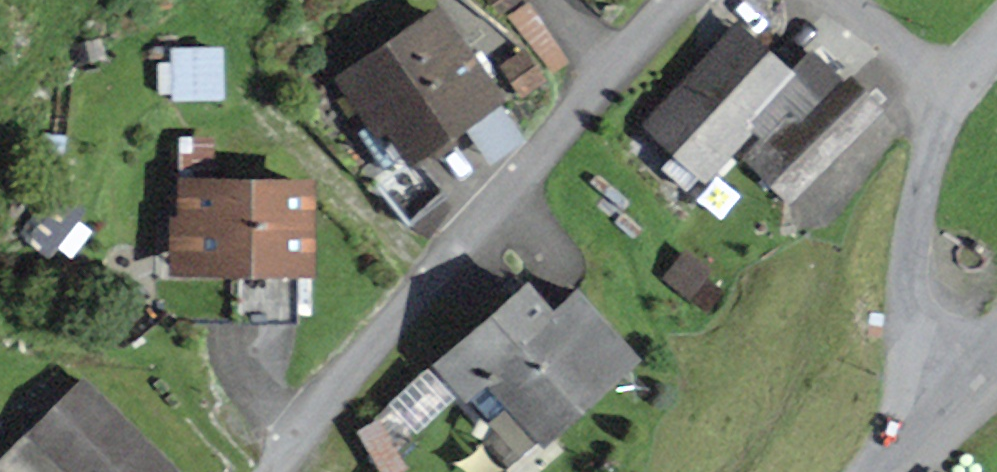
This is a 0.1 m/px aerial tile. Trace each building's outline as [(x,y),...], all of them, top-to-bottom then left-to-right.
[(484,105),(424,4),(319,65),(378,166),(484,105)] [(729,25),(638,123),(699,179),(790,82),(729,25)] [(183,100),(234,98),(232,46),(181,48),(183,100)] [(274,175),(172,173),(171,255),(272,257),(274,175)] [(530,273),(431,356),(508,448),(608,364),(530,273)] [(22,425),(61,471),(166,471),(85,374),(22,425)]
